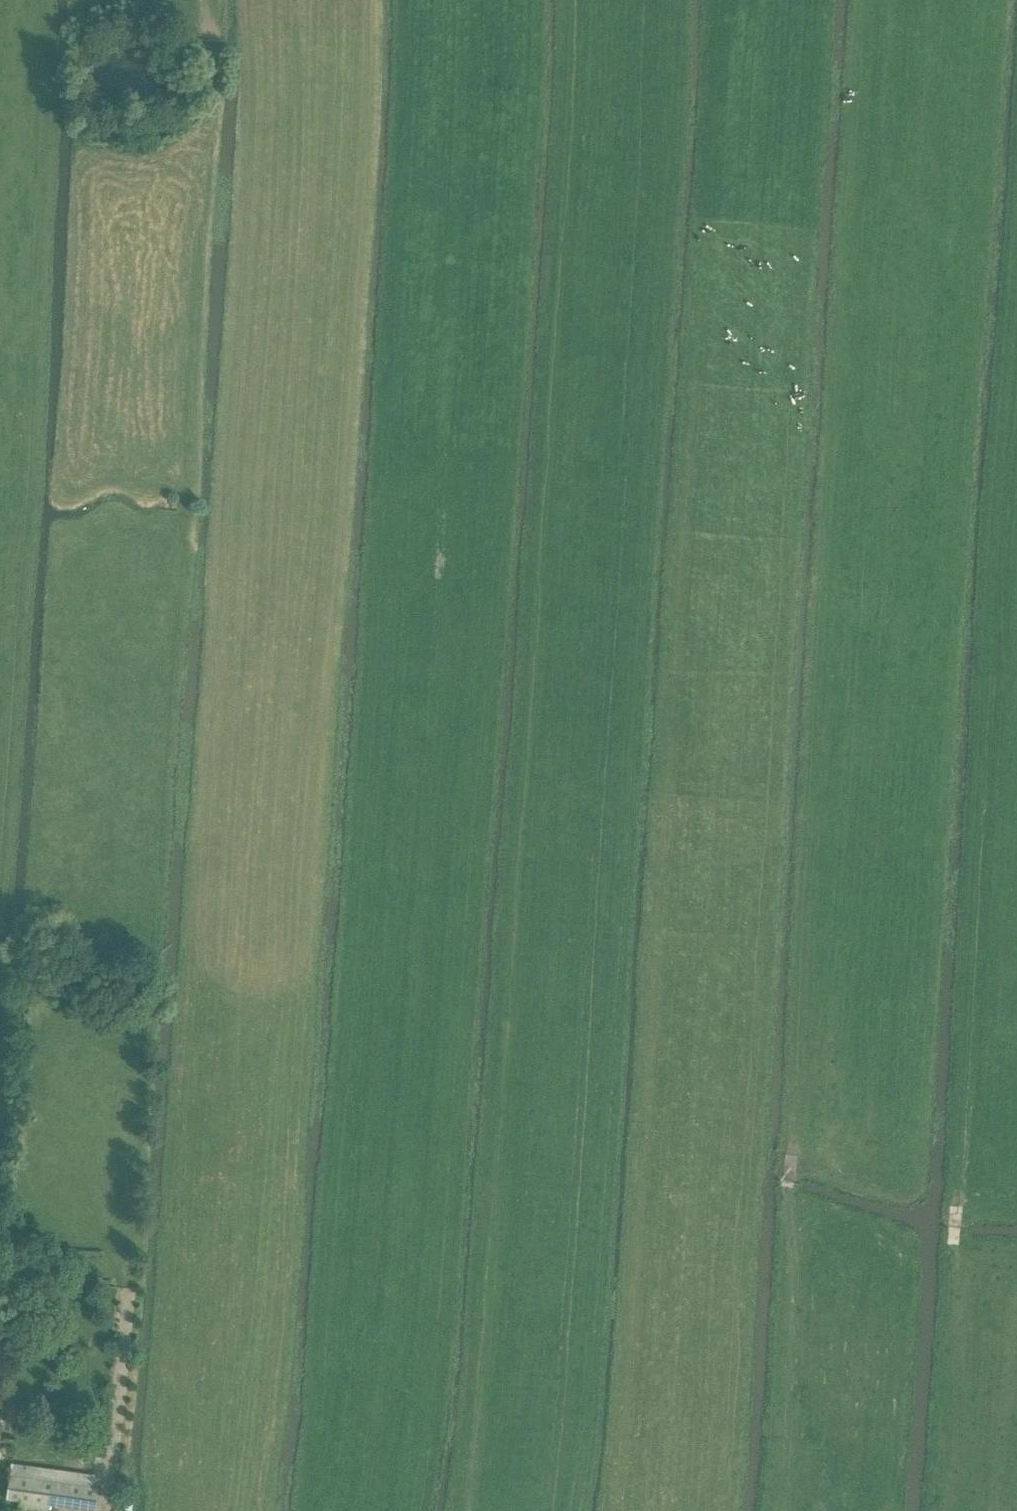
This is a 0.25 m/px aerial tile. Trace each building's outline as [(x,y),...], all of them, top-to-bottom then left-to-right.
[(8,1501),(74,1510),(97,1510),(100,1489),(93,1487),(94,1476),(13,1464),(8,1501)]
